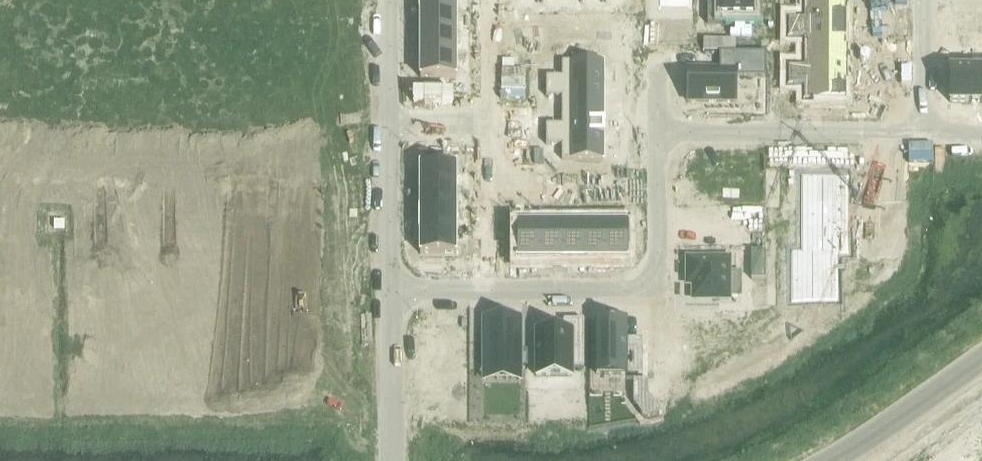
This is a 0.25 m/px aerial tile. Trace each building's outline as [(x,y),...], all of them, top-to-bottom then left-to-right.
[(419,12),(420,12),(456,12),(456,0),(419,0),(419,12)] [(689,8),(689,11),(691,11),(691,0),(659,0),(659,11),(660,11),(660,8),(689,8)] [(803,4),(803,18),(787,18),(787,28),(845,28),(845,15),(845,4),(803,4)] [(420,12),(420,34),(456,34),(456,12),(420,12)] [(490,12),(490,24),(498,24),(498,12),(490,12)] [(845,52),(845,41),(845,28),(787,28),(787,38),(803,38),(803,52),(845,52)] [(420,34),(420,56),(456,56),(456,34),(420,34)] [(583,38),(571,38),(571,46),(583,46),(583,38)] [(592,38),(592,46),(604,46),(604,38),(592,38)] [(604,38),(604,46),(617,46),(617,38),(604,38)] [(703,40),(703,52),(719,52),(719,40),(703,40)] [(490,43),(490,55),(498,55),(498,43),(490,43)] [(528,44),(528,52),(540,52),(540,44),(528,44)] [(540,44),(540,52),(552,52),(552,44),(540,44)] [(687,69),(687,102),(735,102),(735,77),(766,77),(766,52),(719,52),(719,69),(687,69)] [(803,52),(803,66),(787,66),(787,76),(845,76),(845,52),(803,52)] [(490,55),(490,67),(498,67),(498,55),(490,55)] [(420,56),(420,78),(456,78),(456,56),(420,56)] [(546,77),(546,87),(603,87),(603,62),(561,62),(561,77),(546,77)] [(949,69),(949,102),(969,102),(981,102),(981,69),(949,69)] [(845,88),(845,76),(787,76),(787,86),(803,86),(803,101),(831,101),(845,101),(845,88)] [(546,87),(546,97),(561,97),(561,111),(603,111),(603,87),(546,87)] [(757,105),(757,114),(766,114),(766,105),(757,105)] [(546,125),(546,135),(604,134),(604,122),(603,122),(603,111),(561,111),(561,125),(546,125)] [(546,135),(546,145),(561,145),(561,160),(603,160),(603,135),(604,135),(604,134),(546,135)] [(420,166),(420,188),(456,188),(456,166),(420,166)] [(527,170),(527,178),(540,178),(540,170),(527,170)] [(540,170),(540,178),(552,178),(552,170),(540,170)] [(766,170),(766,178),(778,178),(778,170),(766,170)] [(791,247),(791,299),(801,299),(837,299),(837,250),(848,250),(848,249),(847,249),(847,175),(848,175),(848,174),(810,173),(810,174),(802,174),(802,247),(791,247)] [(490,177),(490,189),(498,189),(498,176),(490,177)] [(561,176),(561,184),(573,184),(573,176),(561,176)] [(592,176),(592,184),(604,184),(604,176),(592,176)] [(604,176),(604,184),(617,184),(616,176),(604,176)] [(420,188),(420,210),(456,210),(456,188),(420,188)] [(490,189),(490,201),(498,201),(498,189),(490,189)] [(766,194),(766,202),(778,202),(778,194),(766,194)] [(420,210),(420,232),(456,232),(456,210),(420,210)] [(53,219),(53,227),(64,227),(64,219),(53,219)] [(497,220),(497,232),(505,232),(505,220),(497,220)] [(517,224),(517,260),(539,260),(539,224),(517,224)] [(539,224),(539,260),(561,260),(561,224),(539,224)] [(561,224),(561,260),(583,260),(583,224),(561,224)] [(583,224),(583,260),(605,260),(605,224),(583,224)] [(605,224),(605,260),(627,260),(627,224),(605,224)] [(767,230),(767,242),(775,242),(775,230),(767,230)] [(420,232),(420,254),(456,254),(456,232),(420,232)] [(497,232),(497,244),(505,244),(505,232),(497,232)] [(767,242),(767,254),(775,254),(775,242),(767,242)] [(751,249),(751,277),(765,277),(765,249),(751,249)] [(767,254),(767,266),(775,266),(775,254),(767,254)] [(687,256),(687,282),(693,282),(693,296),(728,296),(728,295),(741,295),(741,270),(728,270),(728,256),(687,256)] [(767,266),(767,278),(775,278),(775,266),(767,266)] [(767,278),(767,290),(775,290),(775,278),(767,278)] [(767,290),(767,302),(775,302),(775,290),(767,290)] [(484,333),(484,380),(520,380),(520,320),(484,320),(484,322),(489,322),(489,333),(484,333)] [(563,320),(563,332),(536,332),(536,376),(572,377),(572,369),(584,369),(584,320),(563,320)] [(596,321),(596,375),(642,374),(642,346),(625,346),(625,339),(625,321),(613,321),(613,320),(608,320),(608,321),(596,321)] [(633,394),(633,404),(634,406),(648,396),(648,395),(648,390),(648,381),(633,380),(633,394)]
